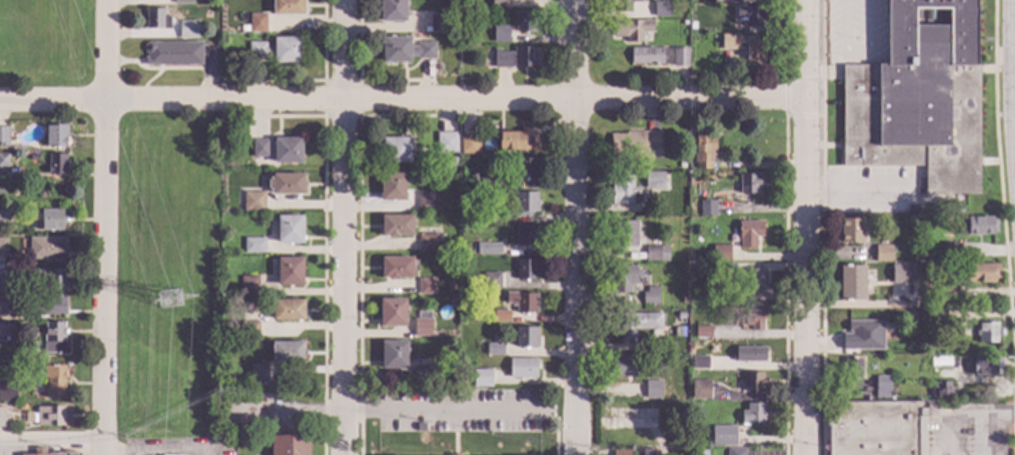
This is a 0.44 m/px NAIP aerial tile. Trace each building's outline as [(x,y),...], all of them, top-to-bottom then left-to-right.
[(272,16),(272,0),(303,0),(303,16),(272,16)] [(380,21),(380,0),(406,0),(405,21),(380,21)] [(491,8),(509,8),(509,0),(491,0),(491,8)] [(612,5),(612,0),(641,0),(641,3),(631,3),(631,13),(615,12),(615,5),(612,5)] [(886,64),(887,0),(975,0),(974,65),(978,65),(977,196),(925,195),(925,166),(842,166),(843,64),(886,64)] [(670,18),(654,17),(655,3),(670,4),(670,18)] [(762,14),(764,14),(764,20),(761,20),(761,28),(746,28),(746,18),(736,18),(736,6),(762,6),(762,14)] [(163,16),(169,17),(169,30),(146,29),(146,9),(163,10),(163,16)] [(535,32),(515,32),(516,12),(536,13),(535,32)] [(266,32),(249,32),(249,14),(266,15),(266,32)] [(448,32),(430,32),(430,14),(448,15),(448,32)] [(652,32),(642,32),(642,42),(627,42),(627,38),(613,38),(614,21),(652,21),(652,32)] [(197,38),(179,38),(179,22),(198,22),(197,38)] [(508,42),(493,41),(493,25),(508,25),(508,42)] [(739,37),(757,37),(757,42),(764,42),(764,70),(755,69),(755,73),(745,73),(746,45),(739,45),(739,50),(721,50),(722,35),(739,35),(739,37)] [(408,45),(418,46),(418,42),(436,42),(436,58),(418,57),(418,56),(408,56),(408,64),(380,64),(380,39),(408,40),(408,45)] [(301,65),(274,65),(274,56),(266,56),(266,58),(248,58),(248,42),(266,42),(266,45),(273,45),(273,40),(301,40),(301,65)] [(202,65),(144,65),(144,58),(147,58),(147,54),(144,51),(144,46),(148,43),(201,42),(202,65)] [(536,55),(538,55),(538,67),(494,67),(494,49),(500,49),(500,53),(514,53),(514,48),(536,48),(536,55)] [(687,67),(673,66),(673,48),(688,49),(687,67)] [(667,59),(669,59),(669,64),(631,64),(631,49),(667,49),(667,59)] [(66,147),(47,148),(47,125),(66,125),(66,147)] [(8,146),(0,146),(0,127),(8,127),(8,146)] [(531,132),(537,132),(537,151),(499,151),(499,133),(520,133),(520,128),(531,128),(531,132)] [(661,151),(647,151),(647,161),(628,161),(627,158),(610,158),(610,135),(626,135),(626,132),(661,132),(661,151)] [(457,153),(437,153),(437,133),(457,133),(457,153)] [(715,155),(712,155),(712,163),(711,163),(711,170),(695,170),(695,165),(695,137),(699,137),(699,133),(715,133),(715,155)] [(479,154),(461,154),(461,136),(479,136),(479,154)] [(301,164),(274,164),(274,139),(301,139),(301,164)] [(410,163),(383,163),(383,139),(410,139),(410,163)] [(269,158),(252,158),(252,140),(269,140),(269,158)] [(8,168),(0,168),(0,154),(8,154),(8,168)] [(66,174),(49,174),(49,154),(66,154),(66,174)] [(536,179),(516,180),(516,159),(536,159),(536,179)] [(498,188),(482,188),(482,172),(498,171),(498,188)] [(660,188),(646,188),(646,173),(660,173),(660,188)] [(303,195),(272,195),(272,190),(267,190),(267,188),(260,188),(260,177),(273,177),(273,174),(303,174),(303,195)] [(404,201),(380,201),(380,174),(404,174),(404,201)] [(632,187),(638,187),(638,194),(633,195),(633,206),(612,206),(612,182),(615,182),(615,175),(632,175),(632,187)] [(760,189),(757,189),(757,195),(739,195),(739,175),(760,175),(760,189)] [(265,211),(244,211),(244,192),(264,192),(265,211)] [(536,201),(538,200),(538,212),(530,212),(530,216),(517,216),(516,193),(536,192),(536,201)] [(436,211),(416,211),(416,193),(436,193),(436,211)] [(715,216),(700,216),(700,201),(715,201),(715,216)] [(499,222),(484,222),(484,207),(499,207),(499,222)] [(63,231),(41,231),(41,210),(63,210),(63,231)] [(8,221),(0,221),(0,211),(8,211),(8,221)] [(302,244),(277,243),(277,216),(303,216),(302,244)] [(412,236),(398,236),(398,238),(387,238),(387,236),(381,236),(381,216),(412,216),(412,236)] [(991,235),(968,235),(968,234),(959,234),(959,225),(967,225),(967,217),(991,217),(991,235)] [(862,243),(841,243),(841,219),(862,219),(862,243)] [(637,247),(615,247),(615,222),(637,222),(637,247)] [(763,238),(759,238),(759,246),(756,246),(756,249),(740,249),(740,239),(739,239),(738,222),(763,222),(763,238)] [(536,246),(516,246),(516,226),(536,226),(536,246)] [(437,252),(419,252),(419,234),(437,234),(437,252)] [(65,259),(29,259),(29,238),(65,238),(65,259)] [(265,253),(243,253),(243,238),(265,238),(265,253)] [(500,254),(476,254),(476,244),(500,244),(500,254)] [(668,261),(645,262),(645,246),(668,246),(668,261)] [(730,262),(713,262),(712,246),(730,246),(730,262)] [(891,262),(875,262),(875,246),(891,246),(891,262)] [(303,286),(277,286),(277,272),(269,272),(269,261),(277,261),(277,259),(302,258),(303,286)] [(413,278),(398,278),(398,280),(387,280),(387,278),(381,278),(381,258),(413,258),(413,278)] [(536,280),(516,280),(516,259),(536,259),(536,280)] [(935,276),(924,276),(924,263),(935,263),(935,276)] [(725,285),(708,285),(708,265),(725,265),(725,285)] [(915,283),(892,283),(892,266),(915,265),(915,283)] [(999,284),(966,284),(966,265),(999,265),(999,284)] [(865,301),(840,301),(840,266),(865,266),(865,301)] [(637,285),(631,285),(631,294),(615,294),(615,267),(637,267),(637,285)] [(762,289),(769,289),(769,301),(745,301),(745,286),(741,286),(741,280),(746,280),(746,269),(762,269),(762,289)] [(5,288),(0,288),(0,270),(12,271),(12,279),(5,279),(5,288)] [(65,291),(46,291),(46,281),(37,281),(37,279),(26,279),(26,270),(65,270),(65,291)] [(500,288),(484,288),(484,272),(500,272),(500,288)] [(436,295),(418,295),(418,279),(436,279),(436,295)] [(658,304),(642,304),(642,292),(647,292),(647,287),(658,287),(658,304)] [(537,313),(515,313),(515,306),(511,306),(511,303),(506,303),(506,292),(536,292),(537,313)] [(65,315),(27,315),(27,296),(65,296),(65,315)] [(9,315),(0,315),(0,298),(9,298),(9,315)] [(304,321),(273,321),(273,300),(303,300),(304,321)] [(405,327),(380,327),(380,300),(405,300),(405,327)] [(946,319),(932,319),(932,310),(946,310),(946,319)] [(762,331),(751,331),(751,326),(745,326),(745,321),(741,321),(740,316),(745,316),(745,311),(762,311),(762,331)] [(510,322),(494,323),(494,312),(510,312),(510,322)] [(430,320),(431,320),(431,337),(414,337),(414,320),(418,320),(418,313),(430,313),(430,320)] [(661,329),(635,329),(635,342),(622,342),(622,314),(661,314),(661,329)] [(875,317),(874,335),(859,335),(859,343),(854,343),(854,347),(841,346),(841,331),(843,331),(844,317),(875,317)] [(259,322),(245,322),(244,334),(258,335),(259,322)] [(998,330),(1001,330),(1001,337),(998,337),(998,344),(975,344),(975,322),(998,322),(998,330)] [(12,335),(0,335),(0,324),(12,323),(12,335)] [(64,353),(45,353),(45,323),(64,323),(64,353)] [(711,327),(711,338),(695,338),(695,326),(711,327)] [(536,335),(538,335),(538,347),(516,347),(516,328),(536,328),(536,335)] [(666,352),(643,352),(643,340),(666,340),(666,352)] [(874,353),(861,353),(861,341),(874,341),(874,353)] [(303,363),(297,363),(297,365),(286,365),(286,362),(272,363),(272,343),(303,342),(303,363)] [(406,369),(381,369),(381,342),(406,342),(406,369)] [(503,356),(486,356),(486,344),(503,344),(503,356)] [(765,362),(736,362),(736,347),(765,347),(765,362)] [(949,367),(931,367),(931,356),(949,356),(949,367)] [(636,377),(608,377),(608,369),(614,369),(614,357),(636,357),(636,377)] [(707,369),(691,369),(691,357),(707,357),(707,369)] [(862,378),(844,378),(844,358),(862,358),(862,378)] [(1001,374),(996,374),(996,377),(978,377),(978,374),(973,374),(973,358),(1001,358),(1001,374)] [(537,369),(536,369),(536,378),(509,378),(509,359),(537,359),(537,369)] [(267,379),(250,379),(250,365),(267,365),(267,379)] [(63,397),(46,397),(46,379),(44,379),(44,367),(63,367),(63,397)] [(430,384),(413,385),(413,367),(430,367),(430,384)] [(473,388),(491,387),(491,370),(473,370),(473,388)] [(476,386),(461,386),(461,371),(476,371),(476,386)] [(762,379),(765,379),(765,390),(761,390),(761,396),(749,396),(749,372),(762,372),(762,379)] [(889,398),(875,399),(875,376),(889,376),(889,398)] [(661,398),(645,398),(645,381),(661,380),(661,398)] [(709,399),(691,399),(691,381),(709,381),(709,399)] [(950,399),(936,399),(936,396),(934,396),(934,393),(930,393),(931,388),(933,388),(933,382),(950,382),(950,399)] [(16,402),(0,402),(0,383),(16,383),(16,402)] [(923,419),(923,454),(828,454),(828,425),(826,425),(826,402),(920,401),(920,403),(926,403),(926,419),(923,419)] [(764,424),(741,424),(741,412),(746,412),(746,404),(764,404),(764,424)] [(64,426),(43,426),(43,407),(64,407),(64,426)] [(736,426),(735,445),(712,445),(712,426),(736,426)] [(309,436),(309,454),(271,454),(271,436),(309,436)]
